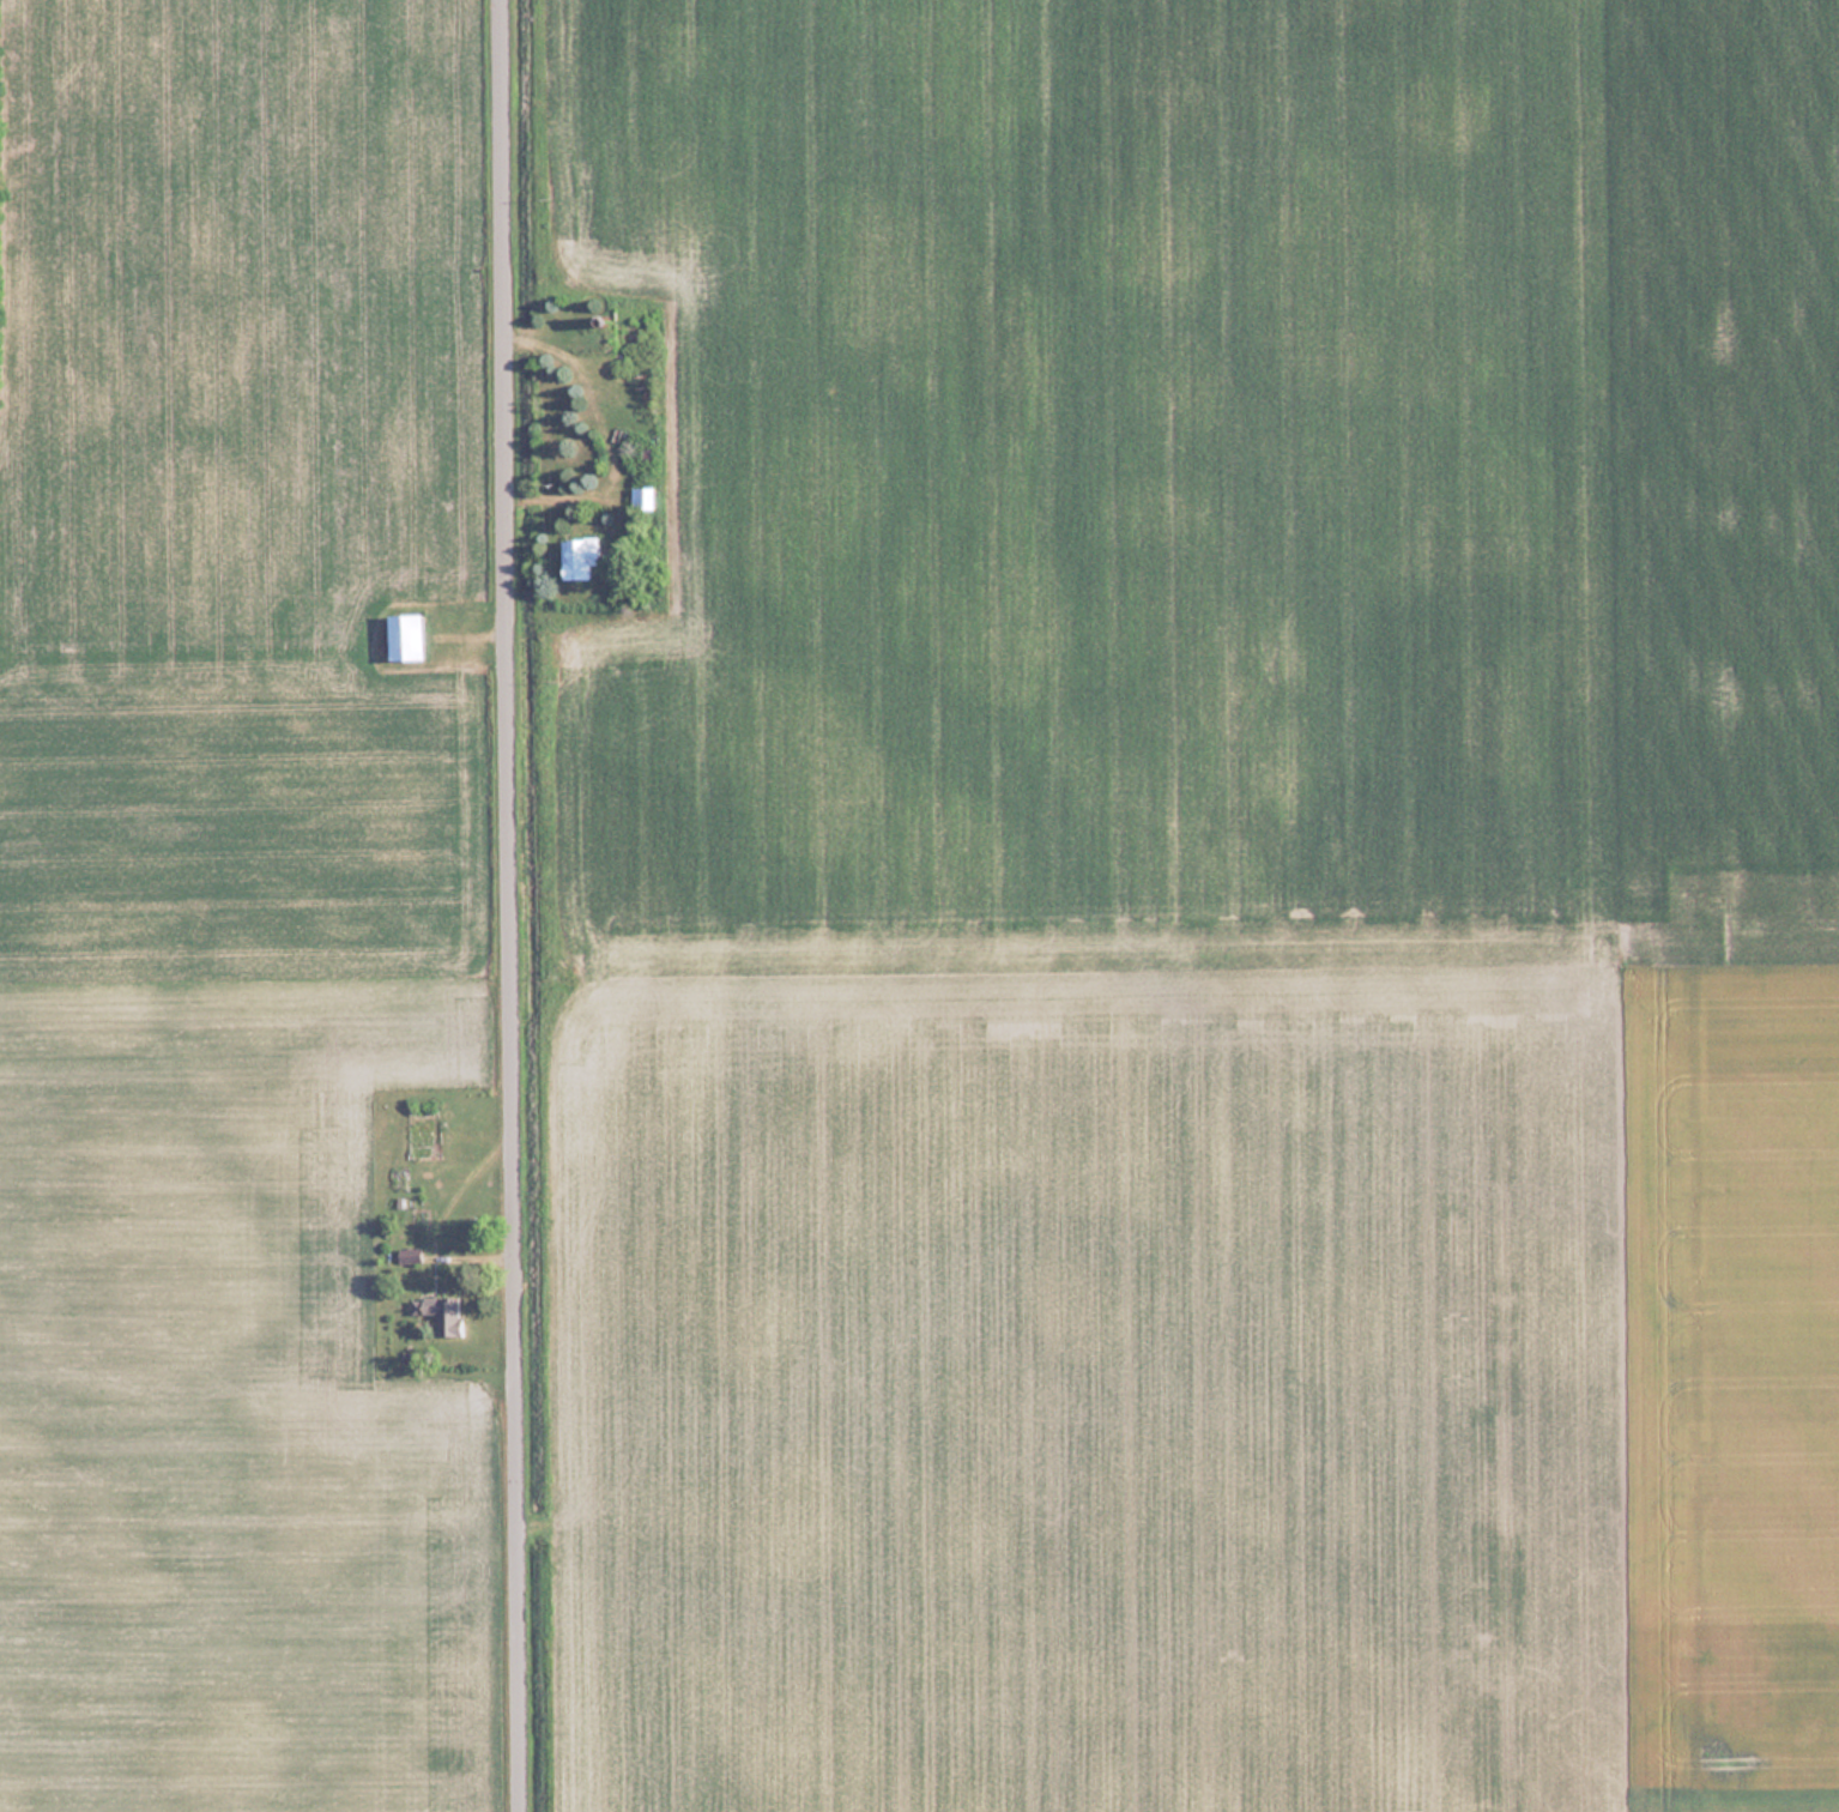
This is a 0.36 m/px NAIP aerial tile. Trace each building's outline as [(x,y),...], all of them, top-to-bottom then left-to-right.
[(653,487),(632,487),(632,508),(653,508),(653,487)] [(563,577),(596,577),(596,537),(563,537),(563,577)] [(422,612),(388,612),(388,658),(422,658),(422,612)] [(400,1260),(417,1261),(418,1250),(400,1249),(400,1260)] [(459,1335),(459,1296),(419,1296),(419,1313),(435,1313),(435,1335),(459,1335)]
